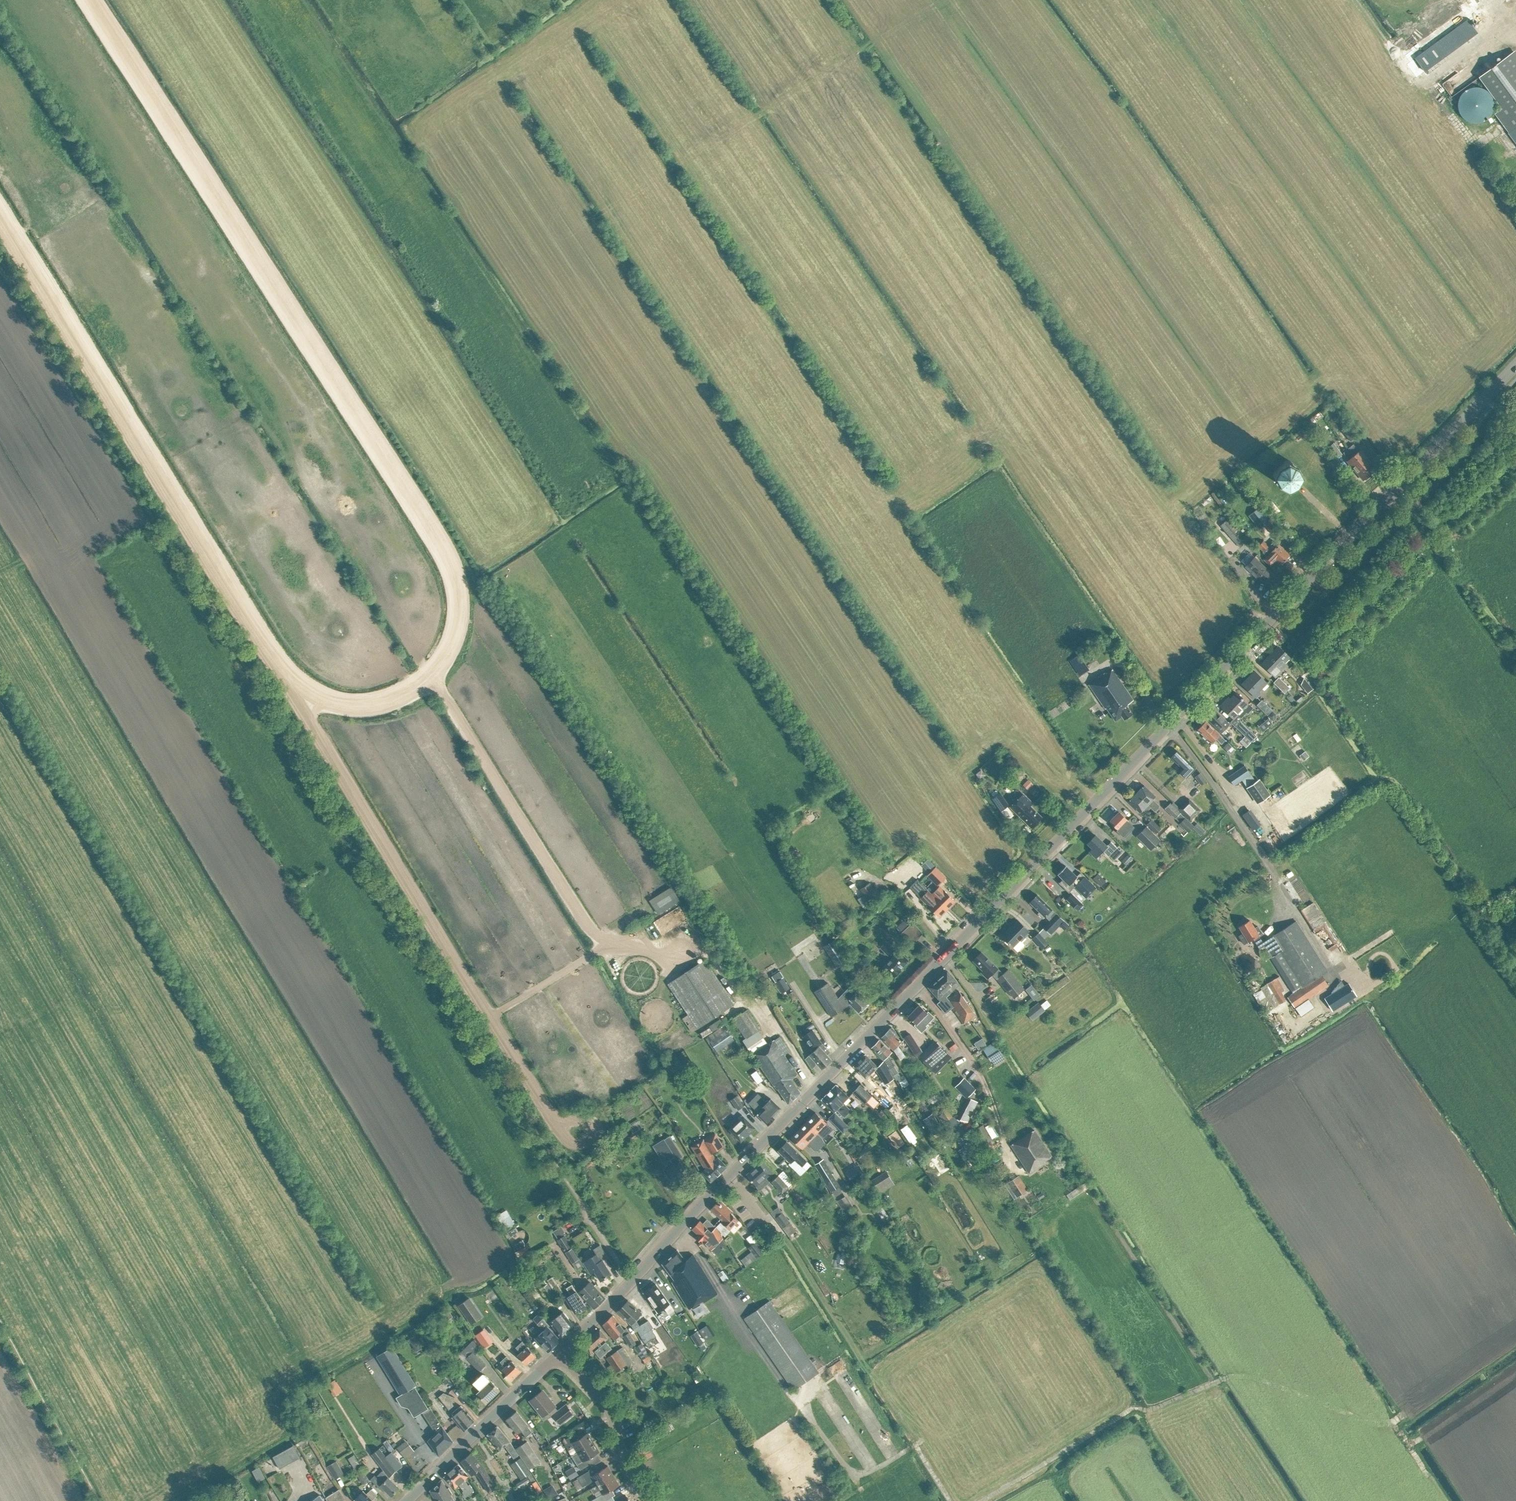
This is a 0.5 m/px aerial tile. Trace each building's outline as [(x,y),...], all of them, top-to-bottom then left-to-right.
[(1468,19),(1415,58),(1425,72),(1478,33),(1468,19)] [(1514,50),(1478,77),(1501,108),(1495,112),(1515,140),(1515,52),(1514,50)] [(1474,123),(1477,123),(1478,123),(1480,122),(1482,122),(1483,121),(1485,120),(1486,119),(1488,118),(1489,117),(1490,115),(1491,113),(1492,112),(1493,110),(1493,108),(1493,106),(1493,104),(1493,102),(1493,101),(1493,99),(1492,98),(1491,96),(1491,95),(1490,94),(1489,93),(1487,91),(1486,90),(1485,89),(1483,88),(1481,88),(1479,87),(1477,87),(1475,87),(1473,87),(1472,87),(1470,88),(1468,88),(1466,89),(1465,90),(1463,91),(1462,92),(1461,94),(1460,95),(1459,96),(1459,98),(1458,99),(1458,101),(1457,102),(1457,104),(1457,106),(1457,108),(1458,110),(1458,111),(1459,113),(1460,115),(1461,117),(1463,118),(1464,119),(1466,120),(1467,121),(1469,122),(1471,122),(1472,123),(1474,123)] [(1350,442),(1355,437),(1346,426),(1341,431),(1350,442)] [(1321,450),(1326,445),(1319,439),(1314,444),(1321,450)] [(1337,458),(1342,454),(1333,442),(1328,446),(1337,458)] [(1347,449),(1369,474),(1376,468),(1361,449),(1359,451),(1353,444),(1347,449)] [(1363,480),(1369,474),(1347,449),(1342,453),(1348,460),(1347,461),(1363,480)] [(1287,490),(1292,487),(1300,479),(1302,474),(1300,470),(1292,462),(1286,459),(1275,470),(1272,475),(1276,480),(1282,487),(1287,490)] [(1233,482),(1240,492),(1246,487),(1239,478),(1233,482)] [(1276,529),(1259,507),(1250,514),(1261,528),(1264,525),(1270,533),(1276,529)] [(1247,541),(1230,520),(1223,526),(1237,544),(1240,547),(1247,541)] [(1272,542),(1268,546),(1262,540),(1257,546),(1263,552),(1265,550),(1268,553),(1262,559),(1270,566),(1275,560),(1280,565),(1290,555),(1278,544),(1277,544),(1275,542),(1272,542)] [(1249,552),(1241,560),(1246,565),(1245,566),(1251,572),(1250,572),(1256,578),(1258,576),(1264,582),(1272,574),(1254,557),(1249,552)] [(1276,677),(1287,665),(1284,662),(1289,657),(1278,647),(1261,663),(1276,677)] [(1132,714),(1126,705),(1133,700),(1111,669),(1089,685),(1105,708),(1106,708),(1115,721),(1121,716),(1124,720),(1132,714)] [(1256,698),(1259,694),(1258,692),(1266,683),(1254,671),(1242,684),(1256,698)] [(1284,693),(1290,688),(1279,677),(1273,683),(1284,693)] [(1308,680),(1304,683),(1309,691),(1314,688),(1308,680)] [(1237,693),(1228,701),(1226,700),(1221,706),(1235,720),(1239,715),(1241,716),(1245,712),(1248,712),(1251,709),(1251,706),(1237,693)] [(1267,715),(1272,710),(1262,699),(1256,705),(1267,715)] [(1228,739),(1232,734),(1230,732),(1226,728),(1230,724),(1216,711),(1208,719),(1228,739)] [(1274,712),(1269,716),(1273,721),(1278,716),(1274,712)] [(1225,740),(1220,734),(1206,721),(1197,730),(1211,743),(1216,738),(1221,744),(1225,740)] [(1250,730),(1241,721),(1236,727),(1245,736),(1239,742),(1245,747),(1251,742),(1250,742),(1256,736),(1250,730)] [(1223,747),(1231,754),(1236,749),(1228,742),(1223,747)] [(1186,777),(1194,769),(1188,762),(1189,762),(1177,751),(1171,757),(1182,768),(1179,771),(1186,777)] [(1304,751),(1299,755),(1303,760),(1308,756),(1304,751)] [(1246,787),(1255,781),(1250,774),(1244,765),(1227,776),(1234,785),(1242,780),(1246,787)] [(1203,787),(1208,783),(1206,781),(1206,780),(1201,773),(1195,776),(1201,784),(1203,787)] [(1257,804),(1270,794),(1259,778),(1255,781),(1246,787),(1246,788),(1257,804)] [(1025,785),(1029,789),(1033,785),(1028,781),(1025,785)] [(1137,792),(1156,810),(1160,806),(1152,799),(1155,796),(1144,785),(1137,792)] [(1019,796),(1010,806),(1031,827),(1037,822),(1039,822),(1040,820),(1040,819),(1041,817),(1030,806),(1033,803),(1023,792),(1019,796)] [(1155,811),(1156,810),(1137,792),(1128,801),(1140,812),(1142,809),(1145,812),(1150,807),(1155,811)] [(1000,793),(992,798),(1001,810),(1009,805),(1003,797),(1000,793)] [(1190,820),(1200,810),(1188,798),(1178,808),(1190,820)] [(1180,822),(1184,817),(1180,813),(1170,803),(1164,808),(1175,818),(1180,822)] [(1256,829),(1263,824),(1253,808),(1245,813),(1256,829)] [(1119,811),(1110,821),(1116,827),(1115,829),(1123,836),(1128,831),(1133,826),(1119,811)] [(1188,832),(1194,826),(1185,817),(1184,817),(1180,822),(1178,824),(1188,832)] [(1156,833),(1161,828),(1152,819),(1146,824),(1156,833)] [(1150,850),(1160,840),(1146,826),(1136,836),(1150,850)] [(1106,846),(1095,835),(1087,843),(1092,848),(1089,851),(1095,857),(1102,851),(1108,856),(1109,855),(1114,860),(1122,852),(1111,841),(1106,846)] [(1127,851),(1122,858),(1130,864),(1135,857),(1127,851)] [(934,866),(927,859),(921,865),(928,872),(934,866)] [(1066,865),(1058,873),(1062,877),(1058,881),(1069,892),(1074,886),(1086,897),(1096,887),(1081,873),(1077,877),(1066,865)] [(939,883),(944,879),(933,869),(928,874),(930,875),(928,877),(933,881),(935,879),(939,883)] [(1100,886),(1106,881),(1098,873),(1093,878),(1100,886)] [(935,898),(932,894),(917,880),(910,887),(928,905),(927,905),(939,917),(947,909),(935,898)] [(869,903),(879,896),(869,882),(860,889),(863,893),(861,894),(867,903),(868,902),(869,903)] [(661,914),(684,900),(674,885),(652,898),(661,914)] [(932,894),(935,898),(947,909),(955,901),(944,890),(942,892),(938,888),(934,892),(932,894)] [(1078,910),(1083,904),(1072,893),(1066,899),(1078,910)] [(1037,895),(1030,902),(1039,912),(1038,913),(1043,918),(1045,916),(1050,921),(1044,927),(1038,933),(1043,938),(1049,932),(1051,934),(1064,921),(1058,915),(1052,909),(1037,895)] [(1318,901),(1307,905),(1314,923),(1325,918),(1318,901)] [(683,906),(655,919),(661,932),(689,919),(683,906)] [(909,925),(904,919),(895,927),(908,942),(912,939),(914,941),(922,933),(912,922),(909,925)] [(1020,940),(1029,931),(1017,920),(1001,936),(1017,951),(1024,944),(1020,940)] [(1249,920),(1239,926),(1243,932),(1247,940),(1252,937),(1253,938),(1259,948),(1264,945),(1271,956),(1270,957),(1292,993),(1286,996),(1295,1008),(1308,999),(1328,985),(1321,975),(1327,971),(1296,921),(1262,942),(1258,935),(1262,933),(1258,926),(1254,928),(1249,920)] [(1038,933),(1032,938),(1042,948),(1048,943),(1044,939),(1043,938),(1038,933)] [(836,966),(847,959),(834,939),(823,946),(836,966)] [(894,950),(885,942),(880,948),(888,956),(892,951),(895,954),(883,966),(894,976),(900,970),(900,969),(907,962),(906,961),(908,960),(898,950),(897,952),(895,950),(894,950)] [(981,952),(973,960),(983,970),(981,972),(987,978),(992,973),(996,978),(1009,995),(1010,994),(1013,998),(1024,990),(1008,969),(1003,973),(997,968),(981,952)] [(697,1029),(735,1004),(705,958),(667,984),(697,1029)] [(775,982),(783,977),(780,972),(772,977),(775,982)] [(941,975),(938,978),(951,992),(956,987),(958,989),(960,987),(958,985),(959,984),(948,972),(945,974),(944,972),(941,975)] [(782,993),(790,988),(783,977),(775,982),(782,993)] [(1284,990),(1276,977),(1262,986),(1274,1007),(1284,1000),(1284,998),(1281,992),(1284,990)] [(933,986),(930,988),(940,1000),(937,1003),(946,1013),(952,1008),(963,1024),(974,1014),(966,1002),(962,1006),(953,995),(949,999),(946,996),(951,992),(938,978),(931,984),(933,986)] [(1332,993),(1324,998),(1329,1005),(1332,1011),(1344,1003),(1356,996),(1351,987),(1348,983),(1344,985),(1341,980),(1331,992),(1332,993)] [(827,983),(814,991),(831,1016),(844,1007),(850,1004),(859,1012),(868,1002),(857,991),(854,995),(847,988),(838,998),(827,983)] [(1028,988),(1037,999),(1043,994),(1034,983),(1028,988)] [(958,991),(953,995),(962,1006),(966,1002),(969,1000),(964,994),(962,996),(958,991)] [(1044,1009),(1050,1004),(1047,1000),(1040,1005),(1038,1002),(1025,1012),(1032,1020),(1045,1010),(1044,1009)] [(927,1013),(919,1005),(913,1011),(912,1010),(908,1013),(909,1014),(908,1016),(915,1023),(914,1025),(916,1027),(921,1032),(927,1027),(925,1025),(930,1021),(934,1017),(928,1012),(927,1013)] [(767,1044),(758,1030),(759,1029),(746,1009),(732,1018),(745,1038),(742,1040),(776,1089),(777,1088),(788,1103),(800,1092),(791,1079),(797,1074),(784,1055),(790,1050),(780,1036),(767,1044)] [(766,1019),(777,1026),(780,1022),(768,1015),(766,1019)] [(712,1031),(723,1024),(719,1019),(709,1025),(712,1031)] [(734,1040),(725,1026),(718,1031),(708,1038),(717,1051),(734,1040)] [(905,1056),(898,1046),(901,1042),(893,1034),(896,1031),(891,1027),(881,1037),(893,1049),(900,1060),(905,1056)] [(830,1052),(822,1043),(822,1044),(817,1037),(820,1035),(815,1028),(812,1030),(812,1029),(803,1036),(813,1051),(809,1055),(821,1068),(831,1059),(827,1055),(830,1052)] [(910,1034),(904,1038),(917,1059),(919,1057),(936,1073),(952,1057),(934,1040),(922,1052),(910,1034)] [(879,1040),(871,1048),(883,1060),(891,1073),(892,1075),(898,1072),(894,1065),(895,1064),(889,1055),(892,1052),(879,1040)] [(957,1048),(953,1043),(948,1046),(952,1052),(957,1048)] [(991,1060),(1000,1054),(993,1043),(984,1049),(991,1060)] [(866,1078),(875,1070),(892,1097),(902,1091),(883,1061),(877,1066),(865,1054),(853,1066),(866,1078)] [(968,1096),(972,1098),(976,1094),(973,1091),(976,1089),(964,1077),(954,1086),(966,1098),(968,1096)] [(851,1110),(843,1103),(848,1097),(836,1084),(821,1099),(834,1111),(836,1109),(844,1117),(851,1110)] [(864,1103),(871,1096),(860,1085),(853,1092),(864,1103)] [(758,1093),(749,1102),(750,1103),(758,1111),(756,1113),(757,1114),(767,1124),(768,1125),(774,1118),(772,1116),(780,1108),(771,1098),(767,1102),(758,1093)] [(738,1110),(744,1105),(737,1095),(731,1100),(738,1110)] [(978,1101),(972,1098),(968,1096),(957,1119),(968,1121),(978,1101)] [(894,1104),(889,1109),(898,1118),(903,1113),(894,1104)] [(943,1123),(953,1117),(946,1106),(939,1111),(941,1114),(938,1116),(943,1123)] [(815,1112),(806,1122),(816,1132),(818,1134),(822,1138),(823,1138),(832,1129),(826,1122),(815,1112)] [(835,1112),(828,1118),(842,1133),(848,1127),(835,1112)] [(933,1135),(942,1129),(943,1129),(933,1113),(923,1119),(933,1135)] [(740,1142),(755,1128),(741,1114),(736,1119),(738,1120),(729,1129),(740,1142)] [(636,1137),(646,1131),(639,1120),(629,1127),(636,1137)] [(806,1122),(791,1137),(802,1148),(807,1143),(811,1147),(814,1150),(817,1150),(825,1143),(824,1142),(822,1138),(818,1134),(816,1132),(806,1122)] [(981,1146),(992,1140),(983,1124),(971,1131),(981,1146)] [(904,1143),(895,1130),(888,1135),(897,1148),(904,1143)] [(1029,1172),(1044,1163),(1043,1161),(1051,1156),(1034,1130),(1011,1145),(1029,1172)] [(716,1159),(712,1153),(723,1146),(714,1132),(692,1147),(706,1169),(702,1172),(711,1181),(727,1166),(718,1157),(716,1159)] [(670,1160),(674,1167),(667,1171),(673,1179),(687,1171),(679,1159),(682,1156),(669,1136),(653,1146),(664,1164),(670,1160)] [(806,1160),(799,1153),(787,1141),(778,1150),(790,1162),(794,1158),(802,1165),(806,1160)] [(823,1158),(814,1164),(831,1191),(839,1185),(832,1174),(833,1173),(823,1158)] [(848,1170),(854,1181),(867,1174),(860,1162),(848,1170)] [(766,1177),(769,1175),(759,1163),(746,1174),(760,1190),(770,1181),(766,1177)] [(879,1194),(894,1184),(886,1172),(871,1181),(879,1194)] [(781,1192),(788,1187),(778,1175),(771,1181),(781,1192)] [(1011,1200),(1027,1189),(1018,1175),(1001,1186),(1011,1200)] [(852,1208),(844,1196),(837,1201),(844,1212),(852,1208)] [(720,1203),(718,1201),(711,1209),(723,1221),(722,1222),(730,1229),(738,1221),(730,1214),(732,1212),(721,1202),(720,1203)] [(782,1212),(778,1206),(770,1212),(782,1228),(790,1222),(782,1212)] [(499,1213),(508,1228),(518,1222),(510,1207),(499,1213)] [(716,1227),(707,1219),(703,1223),(700,1221),(692,1229),(698,1234),(696,1237),(701,1243),(705,1239),(712,1247),(711,1249),(717,1255),(726,1245),(716,1227)] [(579,1259),(572,1247),(565,1235),(566,1234),(561,1226),(553,1231),(558,1239),(557,1239),(564,1250),(572,1263),(579,1259)] [(745,1266),(766,1250),(757,1240),(748,1247),(751,1251),(740,1260),(745,1266)] [(608,1256),(600,1244),(593,1249),(596,1254),(583,1262),(590,1274),(594,1272),(600,1281),(612,1274),(603,1259),(608,1256)] [(523,1259),(531,1255),(525,1246),(518,1250),(523,1259)] [(685,1260),(677,1250),(662,1263),(674,1279),(671,1281),(688,1309),(691,1307),(692,1309),(695,1307),(694,1306),(703,1300),(704,1302),(717,1293),(693,1254),(685,1260)] [(838,1252),(836,1261),(843,1263),(845,1254),(838,1252)] [(527,1271),(522,1263),(514,1268),(520,1276),(527,1271)] [(558,1296),(563,1293),(554,1278),(549,1282),(558,1296)] [(594,1308),(605,1298),(590,1281),(579,1291),(594,1308)] [(550,1301),(556,1297),(547,1284),(541,1288),(550,1301)] [(586,1307),(572,1284),(566,1288),(571,1295),(566,1298),(575,1313),(579,1311),(579,1312),(586,1307)] [(657,1285),(644,1293),(658,1313),(664,1308),(669,1315),(675,1311),(657,1285)] [(468,1298),(458,1305),(466,1315),(476,1308),(468,1298)] [(628,1300),(617,1311),(631,1323),(635,1332),(638,1331),(644,1343),(646,1342),(649,1347),(659,1341),(656,1336),(652,1328),(653,1327),(648,1319),(640,1325),(636,1318),(641,1312),(628,1300)] [(793,1389),(818,1371),(769,1301),(744,1318),(793,1389)] [(548,1351),(560,1339),(548,1326),(549,1325),(542,1318),(544,1316),(540,1311),(533,1318),(537,1323),(543,1330),(535,1338),(548,1351)] [(574,1326),(563,1311),(556,1316),(554,1314),(549,1318),(551,1320),(549,1321),(562,1337),(574,1326)] [(624,1330),(612,1314),(603,1324),(615,1340),(620,1335),(622,1338),(624,1336),(631,1348),(637,1344),(626,1328),(624,1330)] [(485,1328),(476,1335),(484,1347),(493,1341),(485,1328)] [(600,1358),(610,1349),(610,1346),(605,1340),(608,1338),(600,1329),(587,1340),(588,1341),(584,1345),(592,1355),(595,1352),(600,1358)] [(702,1342),(695,1331),(689,1335),(696,1345),(702,1342)] [(414,1336),(409,1338),(415,1351),(421,1348),(414,1336)] [(527,1347),(522,1342),(516,1347),(521,1353),(518,1356),(526,1364),(536,1355),(528,1347),(527,1347)] [(649,1355),(642,1343),(635,1347),(643,1359),(649,1355)] [(393,1346),(377,1355),(400,1394),(415,1385),(393,1346)] [(617,1350),(606,1357),(611,1364),(608,1366),(612,1373),(626,1364),(617,1350)] [(479,1371),(486,1364),(473,1351),(466,1357),(479,1371)] [(512,1362),(507,1356),(501,1362),(506,1367),(503,1370),(511,1379),(520,1370),(512,1361),(512,1362)] [(483,1372),(473,1382),(476,1385),(480,1390),(477,1393),(486,1402),(499,1389),(491,1380),(490,1380),(486,1375),(483,1372)] [(331,1389),(339,1384),(335,1379),(327,1384),(331,1389)] [(428,1407),(415,1386),(397,1397),(402,1405),(409,1406),(415,1416),(423,1410),(436,1431),(428,1440),(439,1455),(453,1441),(430,1406),(428,1407)] [(547,1396),(542,1390),(531,1399),(535,1405),(534,1406),(542,1416),(544,1415),(547,1419),(553,1414),(560,1424),(573,1414),(566,1404),(557,1411),(554,1407),(555,1405),(548,1396),(547,1396)] [(449,1408),(454,1404),(452,1403),(455,1397),(444,1393),(439,1396),(449,1408)] [(464,1430),(474,1421),(461,1404),(453,1411),(455,1413),(452,1416),(464,1430)] [(532,1431),(527,1425),(528,1425),(516,1411),(506,1419),(518,1433),(521,1430),(526,1436),(532,1431)] [(656,1422),(652,1418),(641,1426),(645,1430),(656,1422)] [(519,1454),(510,1442),(497,1426),(488,1434),(500,1449),(505,1445),(514,1457),(519,1454)] [(670,1431),(667,1426),(661,1429),(664,1434),(670,1431)] [(559,1428),(548,1433),(552,1440),(562,1435),(559,1428)] [(575,1433),(562,1440),(568,1450),(574,1446),(578,1451),(593,1442),(588,1432),(578,1438),(575,1433)] [(307,1442),(311,1440),(307,1433),(295,1441),(298,1446),(306,1440),(307,1442)] [(400,1444),(407,1456),(417,1450),(410,1438),(400,1444)] [(526,1441),(516,1448),(530,1469),(540,1461),(526,1441)] [(578,1451),(572,1455),(580,1469),(591,1463),(588,1458),(599,1451),(593,1442),(578,1451)] [(286,1449),(293,1461),(299,1457),(293,1445),(286,1449)] [(399,1487),(389,1477),(393,1473),(396,1470),(380,1447),(371,1454),(383,1469),(376,1476),(375,1475),(370,1479),(383,1491),(385,1489),(391,1495),(399,1487)] [(286,1465),(293,1461),(286,1449),(280,1452),(286,1465)] [(280,1468),(286,1465),(280,1452),(273,1456),(280,1468)] [(496,1487),(483,1466),(471,1452),(461,1461),(466,1467),(465,1468),(471,1476),(476,1472),(488,1492),(496,1487)] [(370,1481),(354,1454),(348,1458),(364,1484),(370,1481)] [(521,1479),(530,1472),(520,1457),(510,1464),(521,1479)] [(334,1479),(343,1473),(336,1460),(326,1466),(334,1479)] [(468,1485),(464,1479),(468,1476),(458,1464),(444,1476),(454,1488),(458,1484),(463,1490),(462,1491),(466,1496),(474,1490),(469,1484),(468,1485)] [(576,1464),(567,1469),(572,1477),(581,1472),(576,1464)] [(258,1481),(265,1477),(259,1466),(252,1470),(258,1481)] [(589,1470),(577,1477),(582,1486),(594,1479),(597,1484),(613,1475),(608,1466),(592,1475),(589,1470)] [(591,1500),(592,1500),(603,1500),(604,1500),(606,1499),(603,1494),(619,1484),(613,1475),(597,1484),(600,1490),(594,1493),(596,1497),(591,1500)] [(451,1495),(453,1494),(449,1487),(447,1488),(441,1479),(430,1490),(431,1492),(436,1500),(454,1500),(451,1495)] [(548,1488),(553,1495),(559,1491),(554,1484),(548,1488)] [(353,1500),(354,1500),(373,1500),(372,1500),(377,1494),(371,1488),(366,1493),(363,1490),(353,1500)] [(343,1500),(345,1497),(339,1489),(326,1497),(328,1500),(344,1500),(343,1500)]
